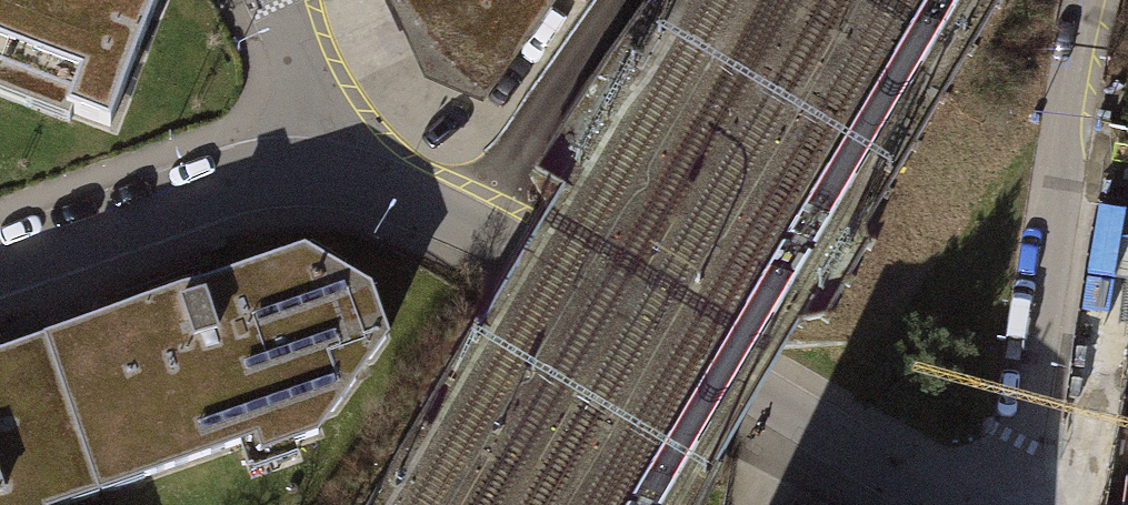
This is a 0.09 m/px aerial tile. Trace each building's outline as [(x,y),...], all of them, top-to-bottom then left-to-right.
[(118,136),(161,0),(0,0),(0,95),(118,136)] [(422,73),(451,85),(481,99),(553,0),(388,0),(422,73)] [(265,437),(270,452),(323,434),(395,337),(378,285),(311,248),(217,281),(0,355),(0,504),(67,504),(265,437)] [(1109,483),(1127,486),(1127,360),(1109,483)]
